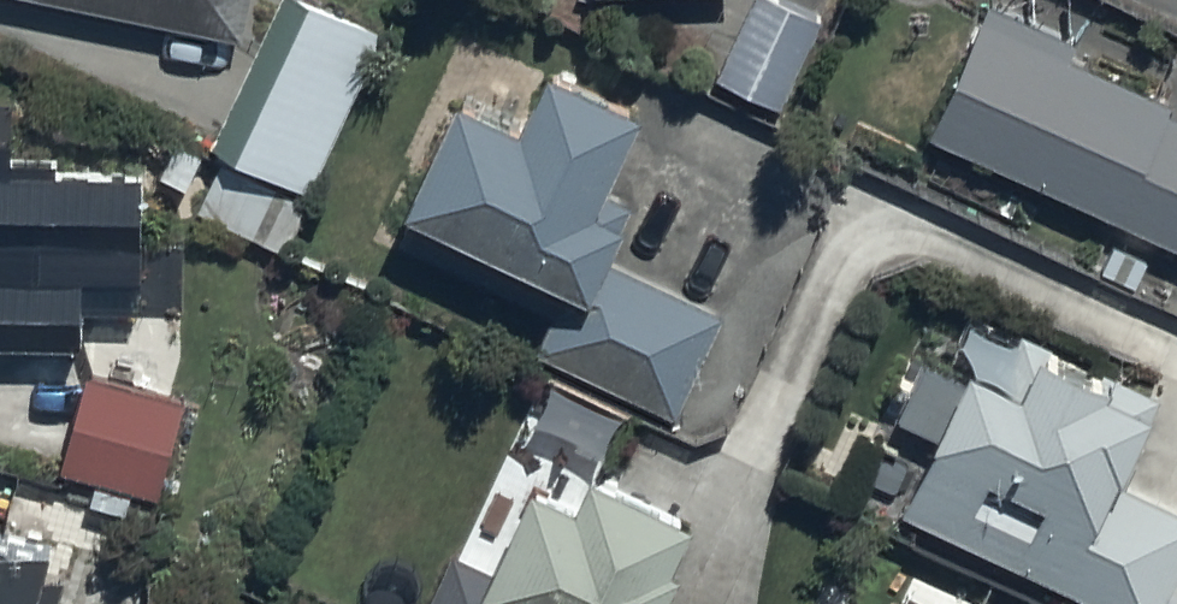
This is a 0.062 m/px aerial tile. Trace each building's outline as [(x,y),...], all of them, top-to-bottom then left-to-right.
[(247,22),(251,0),(135,0),(247,22)] [(215,132),(311,180),(392,19),(354,0),(280,0),(215,132)] [(804,0),(746,0),(715,61),(781,95),(824,10),(804,0)] [(928,122),(1176,234),(1176,102),(1168,98),(1171,91),(1071,46),(1080,27),(1020,0),(983,0),(928,122)] [(549,300),(537,338),(676,405),(725,303),(605,245),(629,196),(600,181),(646,85),(551,39),(520,104),(460,76),(408,184),(419,189),(400,228),(549,300)] [(0,120),(0,322),(88,325),(90,270),(150,272),(154,158),(18,154),(19,120),(0,120)] [(226,153),(200,205),(288,248),(313,195),(226,153)] [(1117,469),(1160,379),(1025,314),(1018,328),(975,308),(958,342),(974,349),(902,497),(1124,603),(1158,603),(1176,564),(1176,499),(1117,469)] [(190,389),(89,358),(58,459),(105,474),(98,495),(130,505),(138,480),(160,486),(190,389)] [(593,444),(577,478),(534,458),(488,553),(457,538),(424,603),(657,603),(688,540),(676,534),(696,495),(593,444)] [(0,514),(0,603),(44,603),(61,528),(0,514)]
